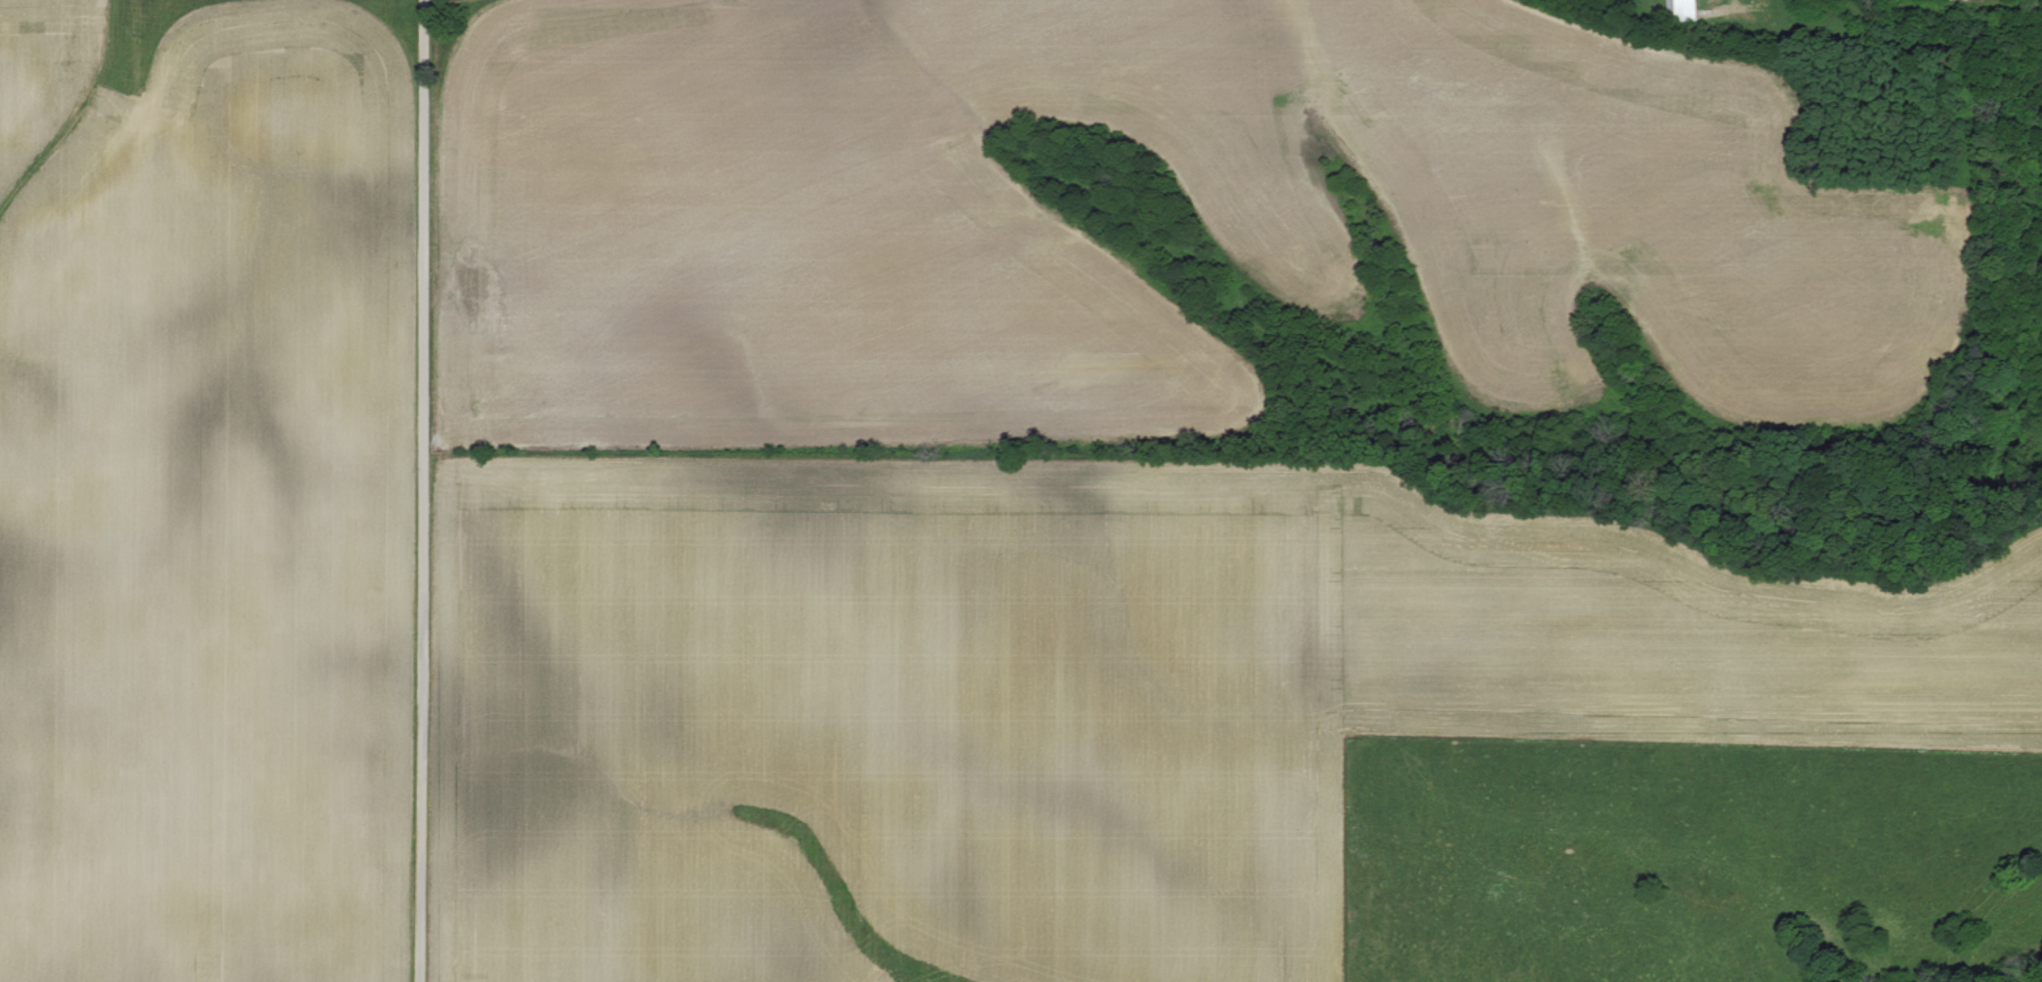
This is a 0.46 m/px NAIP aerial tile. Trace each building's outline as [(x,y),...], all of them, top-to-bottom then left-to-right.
[(1700,0),(1672,0),(1672,20),(1700,20),(1700,0)]
